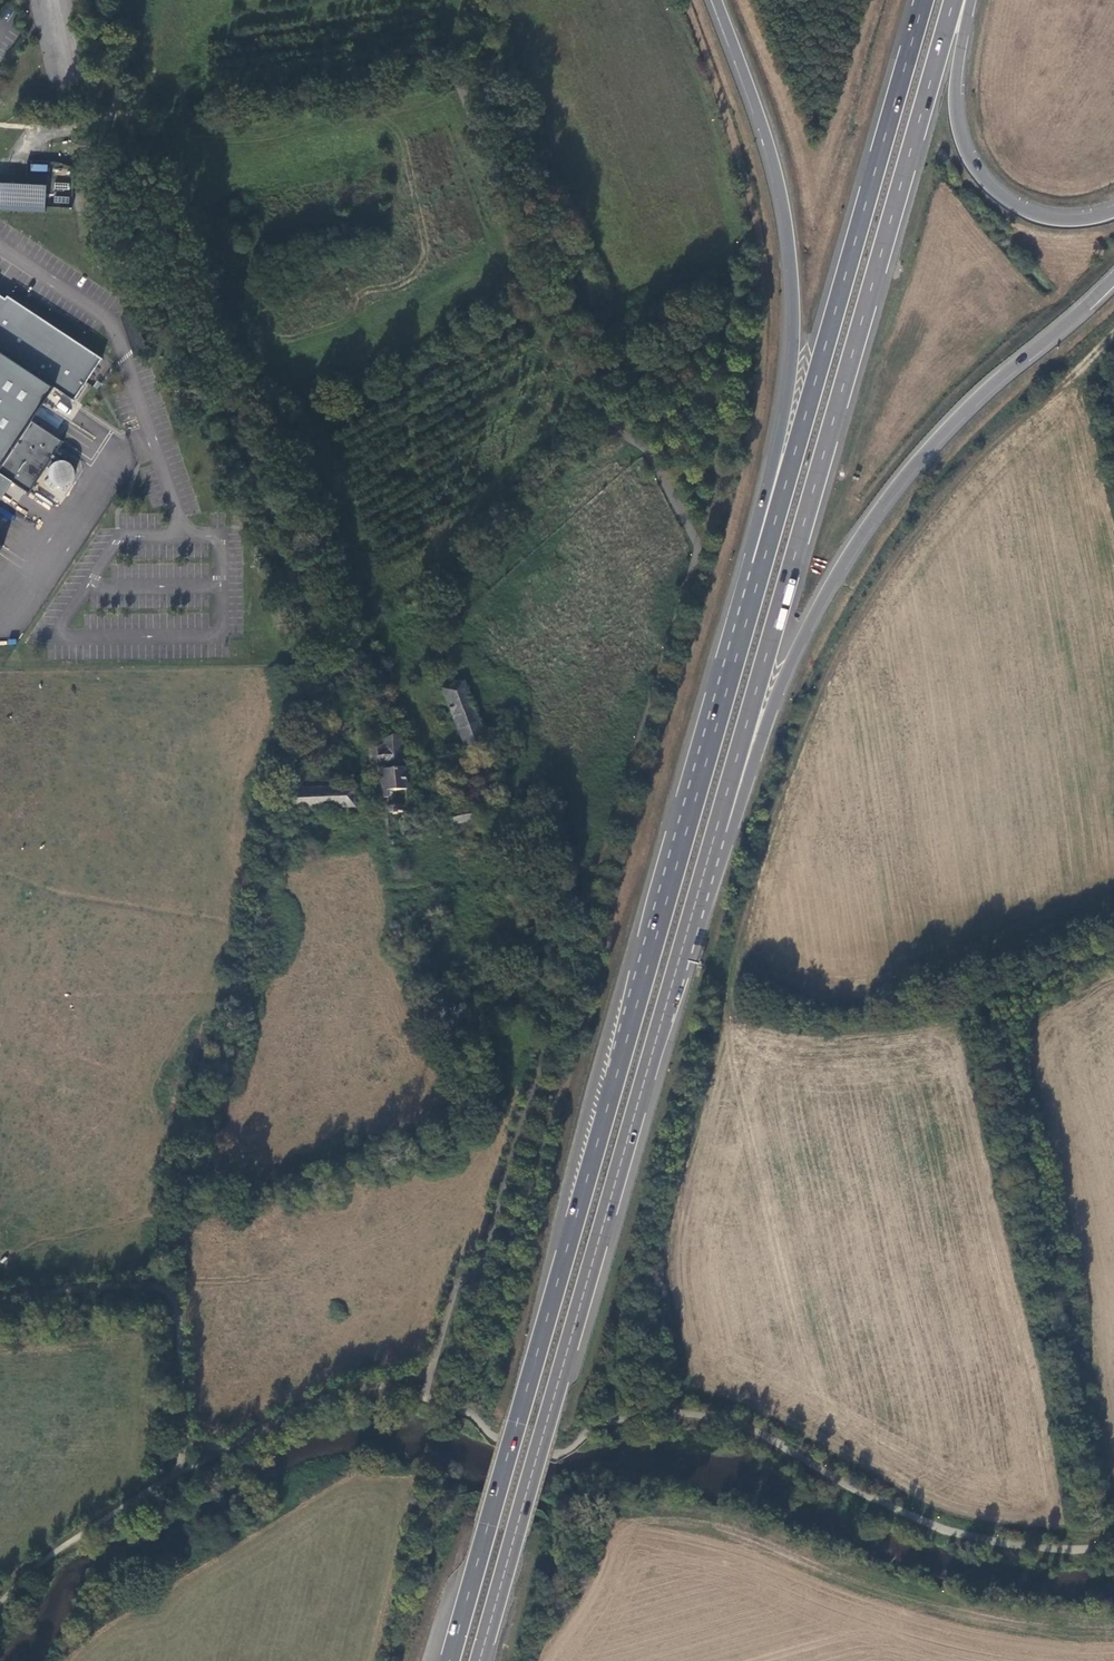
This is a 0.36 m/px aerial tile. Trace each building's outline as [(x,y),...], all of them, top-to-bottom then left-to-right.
[(42,212),(43,184),(0,182),(0,210),(42,212)] [(5,294),(2,298),(0,296),(0,473),(10,480),(10,481),(26,492),(61,440),(29,419),(51,386),(71,400),(99,357),(5,294)] [(60,459),(58,459),(56,459),(54,460),(52,460),(50,462),(49,463),(47,465),(46,467),(46,469),(45,471),(45,473),(46,475),(46,477),(47,479),(49,480),(50,482),(52,483),(54,484),(56,485),(58,485),(60,485),(62,484),(64,484),(66,483),(68,481),(69,480),(70,478),(71,476),(72,474),(72,472),(71,470),(71,468),(70,466),(69,464),(68,462),(66,461),(64,460),(62,459),(60,459)] [(10,480),(0,473),(0,495),(10,481),(10,480)] [(461,681),(439,690),(455,730),(477,722),(461,681)] [(489,754),(477,722),(455,730),(468,762),(489,754)] [(381,797),(385,848),(391,848),(394,848),(394,834),(405,834),(405,831),(405,815),(398,734),(380,739),(378,743),(365,744),(367,772),(381,772),(381,776),(373,776),(374,798),(381,797)] [(283,811),(352,808),(351,787),(326,789),(325,777),(281,779),(283,811)] [(445,812),(448,825),(475,820),(476,823),(479,827),(483,828),(486,827),(487,823),(485,818),(490,817),(487,804),(445,812)] [(430,820),(431,828),(442,826),(440,818),(430,820)]
